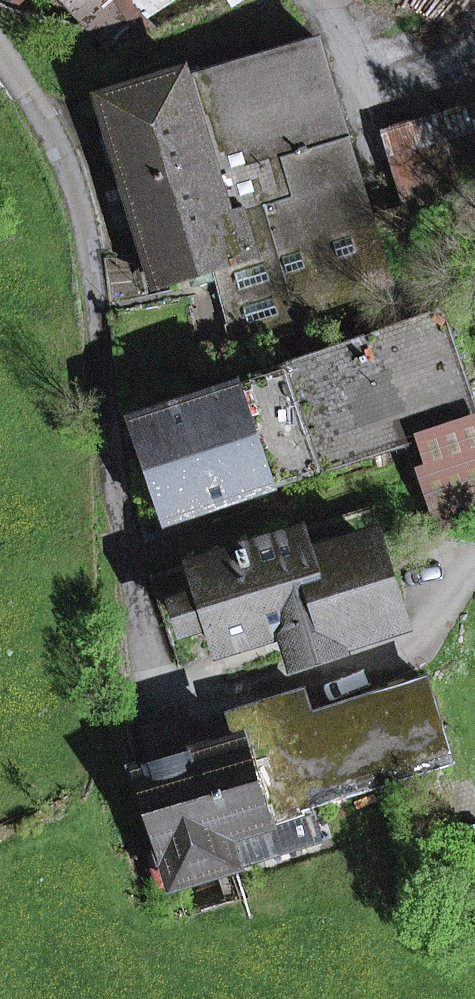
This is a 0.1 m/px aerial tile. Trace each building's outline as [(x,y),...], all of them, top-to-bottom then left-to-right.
[(111,48),(138,30),(135,26),(174,0),(130,0),(118,8),(110,0),(66,0),(111,48)] [(474,195),(474,105),(399,128),(422,207),(370,219),(318,41),(189,80),(227,212),(236,209),(238,213),(242,212),(255,254),(241,258),(216,266),(231,324),(226,326),(232,350),(454,273),(450,259),(455,258),(439,206),(474,195)] [(216,266),(241,258),(227,212),(189,80),(186,70),(101,97),(156,284),(216,266)] [(248,494),(408,441),(474,418),(441,313),(133,419),(167,521),(211,506),(216,521),(253,509),(248,494)] [(474,418),(408,441),(415,461),(437,531),(474,518),(474,419),(474,418)] [(338,648),(336,641),(379,628),(368,589),(382,584),(369,543),(310,561),(300,530),(194,562),(203,592),(213,623),(222,653),(290,632),(298,660),(338,648)] [(379,628),(394,623),(382,584),(368,589),(379,628)] [(191,630),(213,623),(203,592),(181,599),(191,630)] [(310,809),(453,765),(427,682),(312,718),(304,694),(232,717),(240,741),(139,771),(173,884),(319,840),(310,809)]
